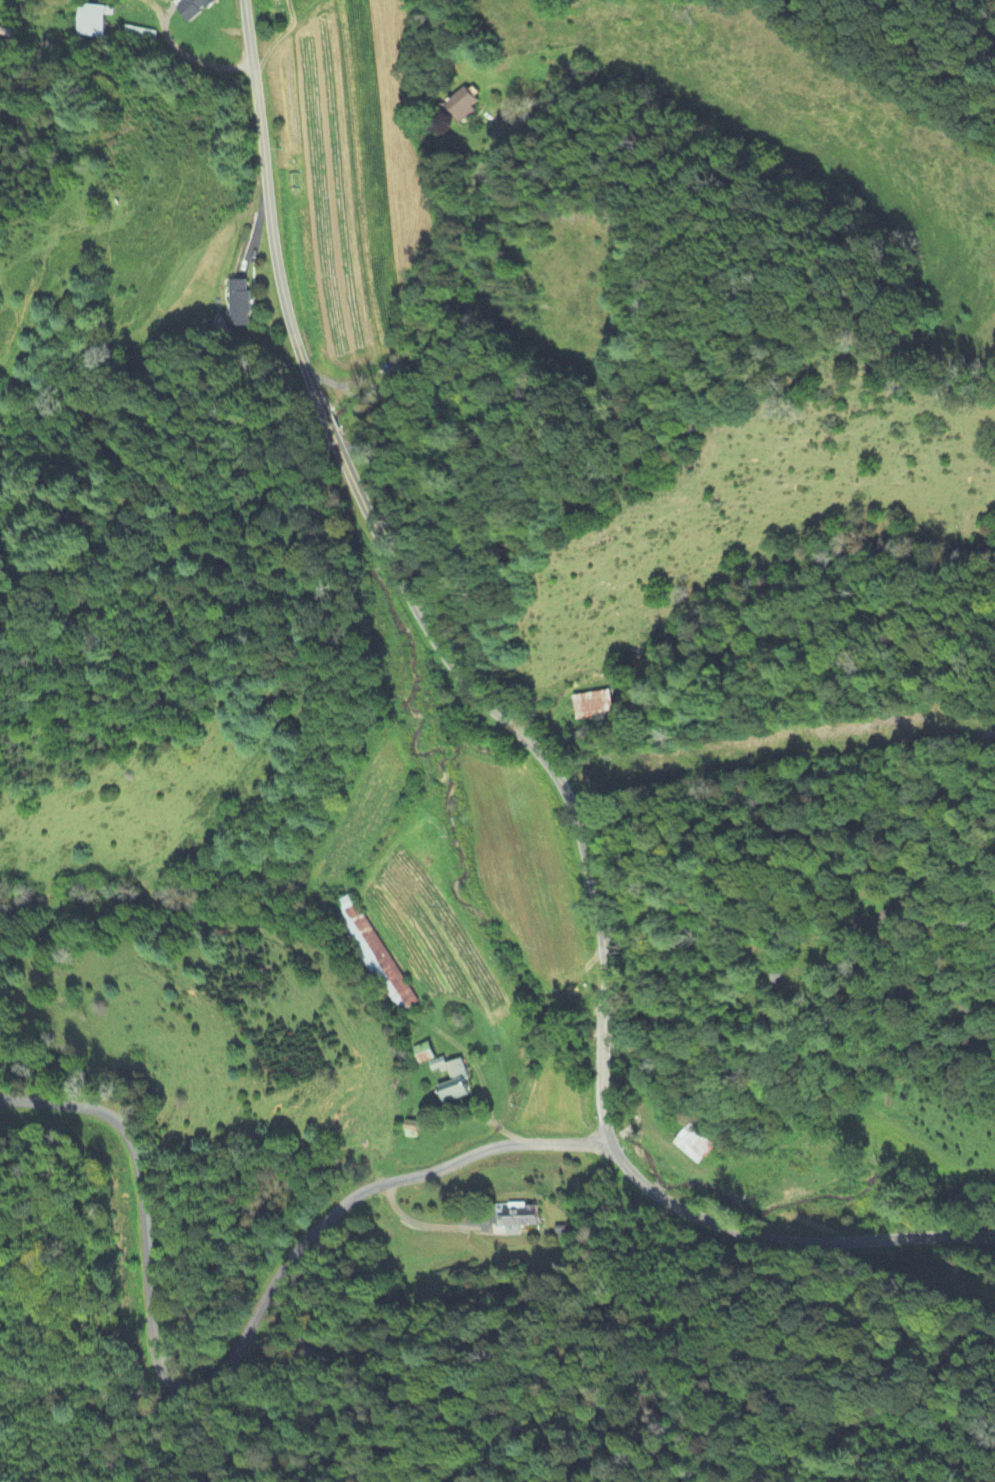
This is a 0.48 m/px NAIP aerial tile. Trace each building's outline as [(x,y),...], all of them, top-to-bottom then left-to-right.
[(179,8),(191,23),(209,9),(211,11),(224,0),(183,0),(185,3),(179,8)] [(79,37),(107,38),(109,6),(81,5),(79,37)] [(476,106),(481,102),(473,89),(452,101),(465,122),(480,113),(476,106)] [(232,281),(232,325),(251,326),(252,281),(232,281)] [(611,716),(607,690),(572,696),(576,721),(611,716)] [(419,1004),(356,893),(332,907),(395,1017),(419,1004)] [(505,1236),(518,1236),(518,1227),(537,1226),(536,1206),(521,1206),(520,1204),(517,1204),(517,1208),(505,1208),(505,1205),(495,1205),(495,1219),(504,1219),(505,1236)]
